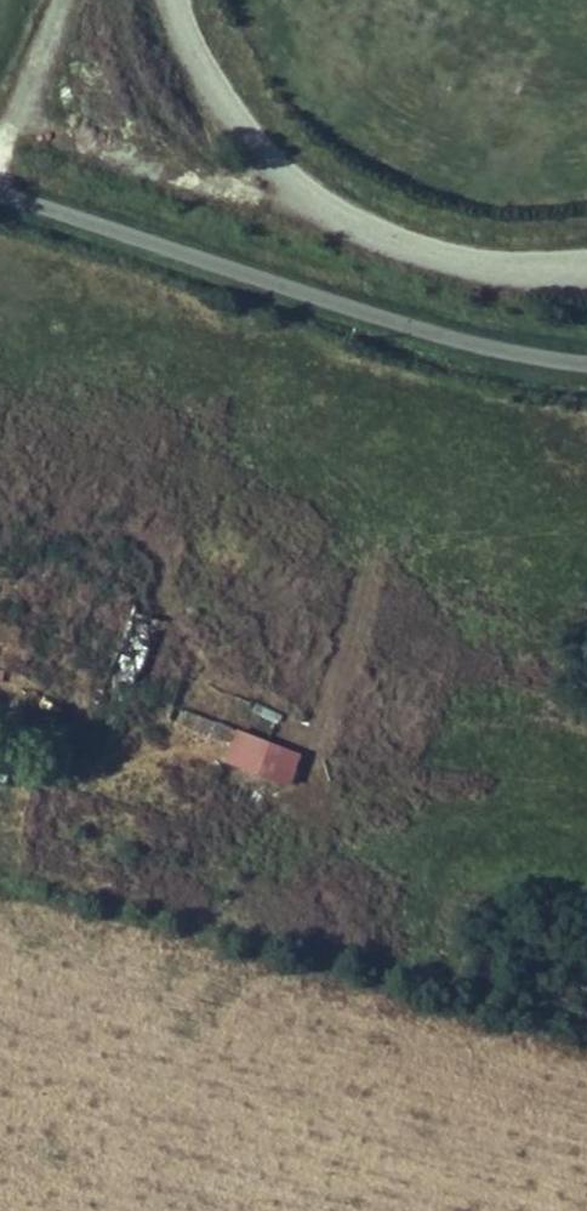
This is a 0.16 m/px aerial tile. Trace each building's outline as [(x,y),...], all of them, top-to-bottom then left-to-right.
[(175,718),(168,733),(231,759),(237,744),(175,718)]
